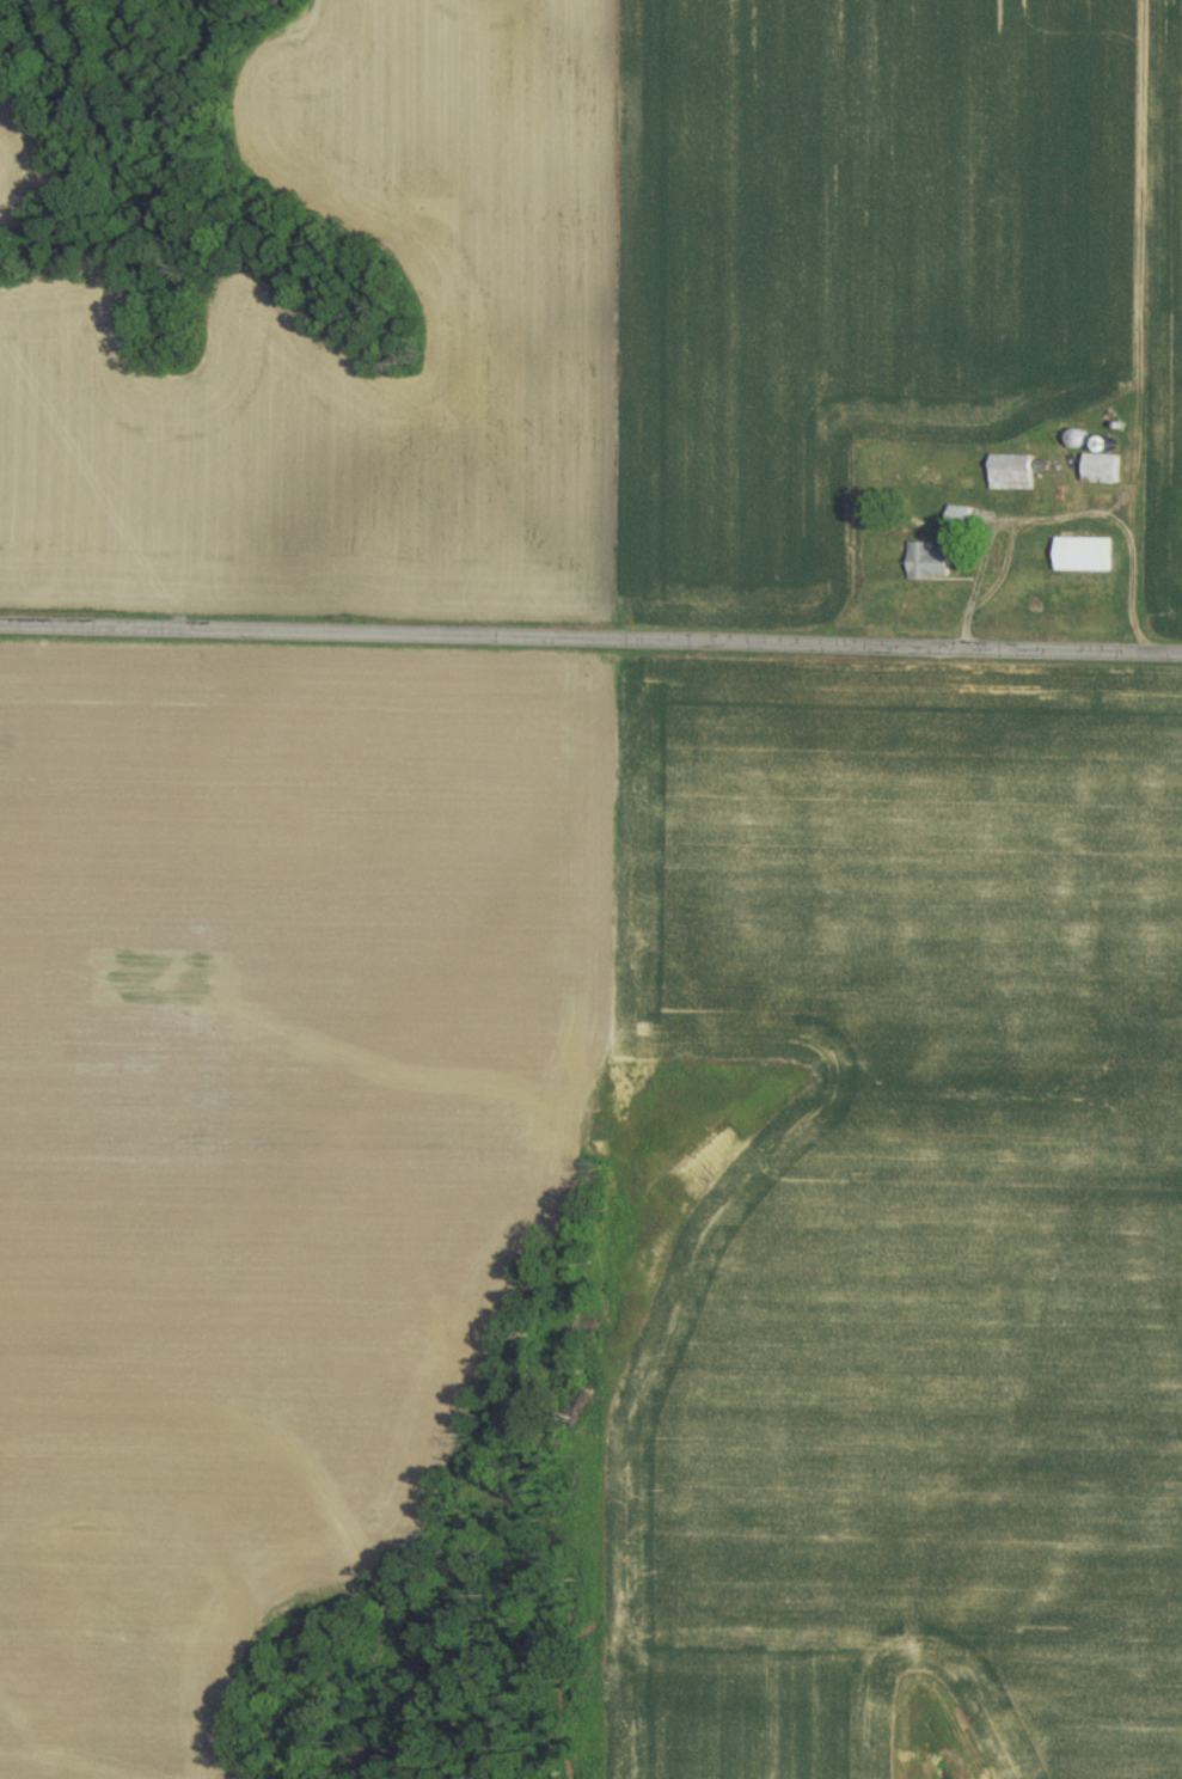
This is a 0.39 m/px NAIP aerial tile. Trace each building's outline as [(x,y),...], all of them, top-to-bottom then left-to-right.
[(1012,486),(1013,477),(1029,478),(1030,453),(989,451),(988,486),(1012,486)] [(1116,452),(1082,451),(1081,476),(1115,478),(1116,452)] [(965,525),(970,505),(949,501),(945,520),(965,525)] [(1054,566),(1108,567),(1109,536),(1054,535),(1054,566)] [(907,576),(945,576),(945,539),(906,539),(907,576)]
